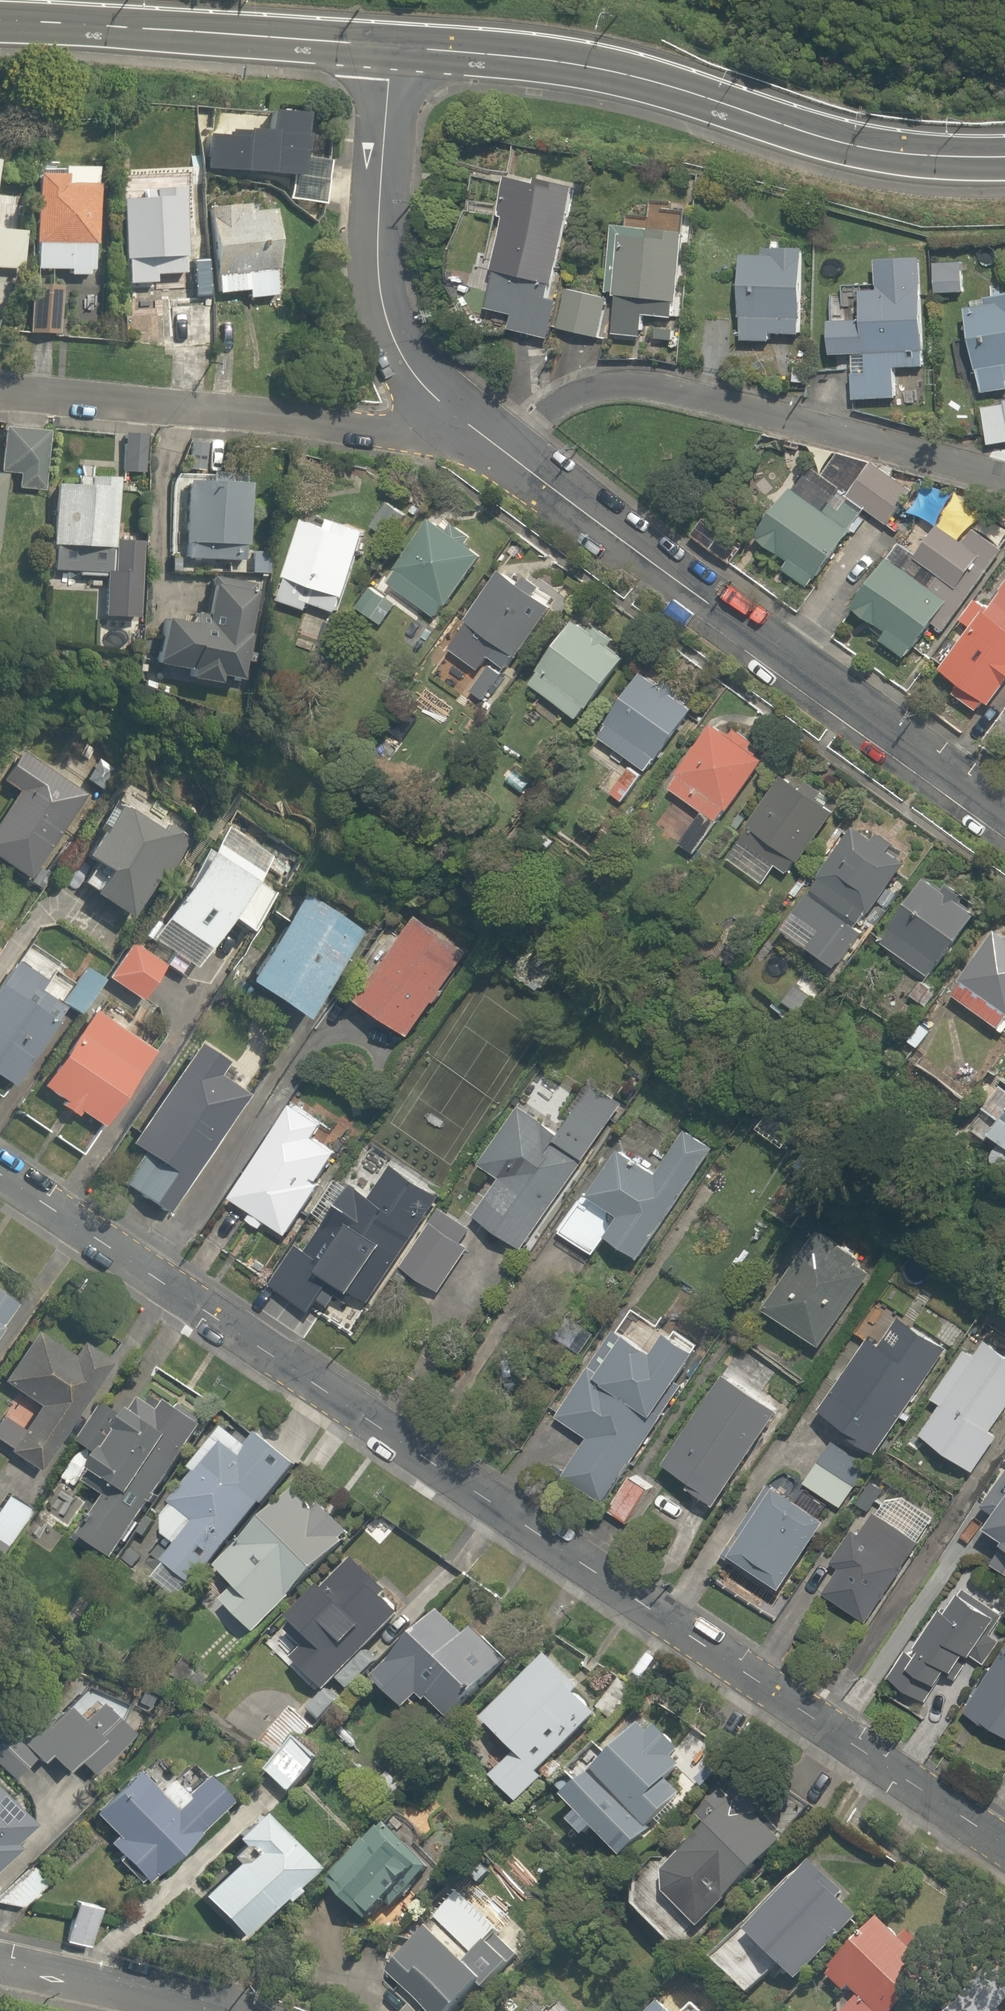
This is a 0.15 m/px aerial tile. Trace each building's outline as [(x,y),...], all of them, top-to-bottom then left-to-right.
[(196,135),(197,170),(220,170),(220,177),(292,176),(291,112),(258,112),(258,129),(208,130),(208,135),(196,135)] [(87,161),(47,160),(47,173),(24,173),(22,245),(30,245),(29,269),(62,270),(62,278),(85,278),(87,161)] [(126,196),(112,197),(117,285),(151,283),(151,274),(181,272),(176,186),(126,189),(126,196)] [(683,201),(651,199),(649,230),(681,231),(683,201)] [(521,216),(497,211),(476,308),(505,314),(501,329),(538,337),(565,215),(523,206),(521,216)] [(202,215),(211,293),(237,290),(238,302),(273,298),(263,208),(202,215)] [(16,268),(16,229),(0,229),(0,267),(16,268)] [(641,317),(667,318),(671,235),(613,232),(608,336),(640,338),(641,317)] [(732,341),(769,340),(769,332),(799,331),(797,250),(730,251),(732,341)] [(960,258),(926,260),(929,296),(963,293),(960,258)] [(57,280),(23,279),(21,330),(56,331),(57,280)] [(888,368),(917,366),(910,279),(842,285),(852,399),(891,396),(888,368)] [(602,298),(561,290),(554,328),(595,336),(602,298)] [(964,366),(976,364),(980,392),(1004,389),(1004,304),(957,310),(964,366)] [(981,443),(1004,440),(1004,399),(976,403),(981,443)] [(56,475),(57,432),(0,430),(0,473),(15,474),(15,489),(40,490),(40,474),(56,475)] [(140,430),(116,430),(115,473),(139,473),(140,430)] [(882,525),(911,487),(875,459),(846,497),(882,525)] [(73,485),(45,484),(42,571),(105,573),(108,475),(73,474),(73,485)] [(943,495),(920,480),(903,507),(926,522),(943,495)] [(241,560),(242,482),(179,481),(177,558),(241,560)] [(856,511),(833,493),(819,511),(786,486),(748,535),(782,561),(778,566),(800,583),(856,511)] [(269,601),(301,612),(303,606),(333,617),(363,530),(301,508),(269,601)] [(873,554),(841,603),(874,625),(867,637),(901,659),(925,622),(941,633),(1004,536),(1004,527),(978,509),(957,541),(932,524),(911,556),(934,571),(923,587),(873,554)] [(475,553),(420,517),(378,581),(433,617),(475,553)] [(1001,569),(979,603),(969,597),(952,622),(958,626),(928,670),(982,705),(1004,670),(1004,572),(1001,569)] [(494,572),(459,620),(468,626),(457,641),(487,662),(463,694),(481,707),(550,614),(494,572)] [(171,682),(224,682),(245,585),(245,577),(207,576),(196,619),(150,619),(150,667),(172,667),(171,682)] [(393,603),(366,585),(350,608),(377,626),(393,603)] [(589,731),(609,704),(593,692),(618,658),(566,620),(521,681),(589,731)] [(679,708),(629,678),(593,738),(643,768),(679,708)] [(756,754),(704,721),(662,788),(714,821),(756,754)] [(0,805),(0,845),(36,867),(81,796),(11,751),(0,768),(0,784),(9,790),(0,805)] [(636,779),(619,768),(603,792),(620,804),(636,779)] [(720,857),(759,886),(773,867),(782,874),(828,813),(780,777),(720,857)] [(90,874),(77,896),(122,924),(173,840),(107,800),(70,861),(90,874)] [(695,815),(673,801),(657,827),(679,841),(695,815)] [(253,853),(204,824),(137,939),(187,968),(253,853)] [(853,921),(900,860),(855,825),(808,885),(853,921)] [(974,912),(923,874),(871,944),(922,982),(974,912)] [(858,937),(800,892),(774,925),(832,971),(858,937)] [(350,928),(297,894),(239,983),(293,1018),(350,928)] [(987,929),(941,995),(996,1033),(1004,1020),(1004,942),(987,929)] [(160,963),(123,939),(100,976),(137,999),(160,963)] [(36,981),(0,958),(0,1077),(9,1083),(56,1009),(29,992),(36,981)] [(97,977),(79,965),(56,999),(75,1011),(97,977)] [(49,1101),(75,1119),(79,1114),(97,1126),(147,1049),(86,1008),(36,1084),(53,1095),(49,1101)] [(227,1085),(235,1074),(187,1041),(117,1143),(130,1152),(110,1181),(157,1213),(240,1093),(227,1085)] [(556,1131),(514,1104),(476,1161),(484,1166),(480,1172),(492,1180),(469,1215),(520,1249),(615,1106),(585,1087),(556,1131)] [(284,1234),(314,1185),(310,1182),(331,1147),(313,1136),(318,1127),(281,1103),(223,1196),(244,1209),(238,1218),(259,1231),(265,1222),(284,1234)] [(653,1173),(613,1148),(584,1193),(609,1209),(604,1218),(578,1202),(558,1234),(590,1254),(600,1238),(635,1260),(709,1144),(682,1127),(653,1173)] [(363,1196),(343,1181),(327,1204),(340,1213),(308,1258),(295,1249),(268,1287),(305,1313),(324,1286),(340,1297),(364,1263),(379,1274),(433,1199),(385,1165),(363,1196)] [(437,1292),(465,1251),(456,1246),(464,1233),(430,1210),(394,1264),(437,1292)] [(865,1269),(806,1229),(752,1308),(812,1348),(865,1269)] [(10,1302),(0,1297),(0,1319),(10,1302)] [(83,1347),(80,1352),(30,1321),(0,1371),(0,1381),(37,1403),(23,1426),(1,1413),(0,1415),(0,1446),(42,1472),(109,1363),(83,1347)] [(891,1359),(862,1339),(812,1411),(870,1451),(939,1350),(910,1331),(891,1359)] [(640,1351),(612,1333),(554,1420),(579,1437),(559,1467),(604,1498),(695,1363),(651,1335),(640,1351)] [(954,1349),(923,1398),(932,1404),(913,1434),(971,1470),(994,1435),(986,1430),(1004,1400),(1004,1361),(981,1346),(954,1349)] [(709,1374),(658,1466),(674,1475),(667,1486),(710,1510),(767,1407),(709,1374)] [(109,1407),(102,1403),(79,1440),(93,1449),(87,1459),(95,1465),(90,1472),(110,1486),(78,1535),(110,1555),(201,1413),(147,1378),(130,1403),(117,1394),(109,1407)] [(250,1440),(220,1414),(176,1466),(185,1473),(148,1516),(169,1534),(144,1564),(179,1594),(294,1460),(258,1429),(250,1440)] [(819,1457),(801,1480),(836,1507),(854,1484),(819,1457)] [(242,1588),(226,1606),(250,1628),(348,1523),(294,1473),(213,1561),(242,1588)] [(652,1493),(623,1474),(600,1510),(629,1529),(652,1493)] [(978,1524),(995,1535),(990,1542),(1004,1552),(1004,1482),(978,1524)] [(816,1517),(759,1483),(717,1553),(774,1587),(816,1517)] [(854,1532),(845,1526),(824,1557),(833,1564),(816,1588),(862,1620),(934,1515),(888,1483),(854,1532)] [(0,1487),(0,1539),(7,1543),(30,1504),(0,1487)] [(314,1644),(293,1666),(320,1692),(404,1603),(347,1549),(284,1616),(314,1644)] [(886,1683),(923,1704),(940,1674),(953,1682),(990,1618),(941,1589),(886,1683)] [(395,1657),(374,1676),(399,1703),(412,1691),(439,1719),(502,1659),(443,1597),(388,1650),(395,1657)] [(959,1713),(1004,1738),(1004,1627),(959,1713)] [(511,1747),(485,1773),(509,1797),(601,1707),(544,1649),(478,1714),(511,1747)] [(57,1701),(18,1732),(14,1728),(6,1735),(2,1730),(0,1732),(0,1772),(5,1779),(32,1757),(35,1760),(44,1753),(56,1768),(73,1754),(83,1767),(123,1735),(90,1694),(66,1713),(57,1701)] [(241,1702),(227,1717),(250,1739),(264,1724),(241,1702)] [(669,1775),(677,1766),(677,1742),(637,1708),(581,1772),(570,1762),(547,1788),(571,1809),(561,1821),(580,1838),(590,1826),(621,1853),(681,1785),(669,1775)] [(319,1751),(292,1728),(260,1767),(287,1789),(319,1751)] [(130,1761),(86,1806),(111,1830),(104,1838),(149,1881),(230,1796),(206,1773),(189,1791),(168,1771),(164,1775),(154,1765),(145,1775),(130,1761)] [(666,1856),(658,1848),(616,1888),(674,1947),(785,1837),(728,1779),(696,1809),(705,1818),(666,1856)] [(19,1845),(13,1841),(33,1821),(0,1790),(0,1865),(19,1845)] [(245,1837),(195,1889),(235,1928),(306,1854),(250,1800),(224,1828),(233,1836),(238,1831),(245,1837)] [(319,1874),(361,1917),(382,1897),(392,1908),(434,1867),(380,1813),(319,1874)] [(836,1897),(849,1882),(805,1845),(710,1958),(750,1992),(777,1960),(799,1978),(855,1912),(836,1897)] [(22,1857),(0,1889),(0,1898),(23,1903),(44,1872),(22,1857)] [(483,1891),(457,1917),(445,1905),(379,1969),(420,2010),(448,2010),(476,1984),(480,1989),(530,1940),(483,1891)] [(831,2010),(889,2010),(936,1963),(879,1907),(821,1967),(841,1987),(845,1983),(852,1989),(831,2010)] [(937,2010),(1000,2010),(970,1980),(937,2010)] [(654,1994),(637,2010),(671,2010),(654,1994)] [(534,1999),(525,2010),(549,2010),(534,1999)] [(695,2000),(684,2010),(706,2010),(695,2000)]
